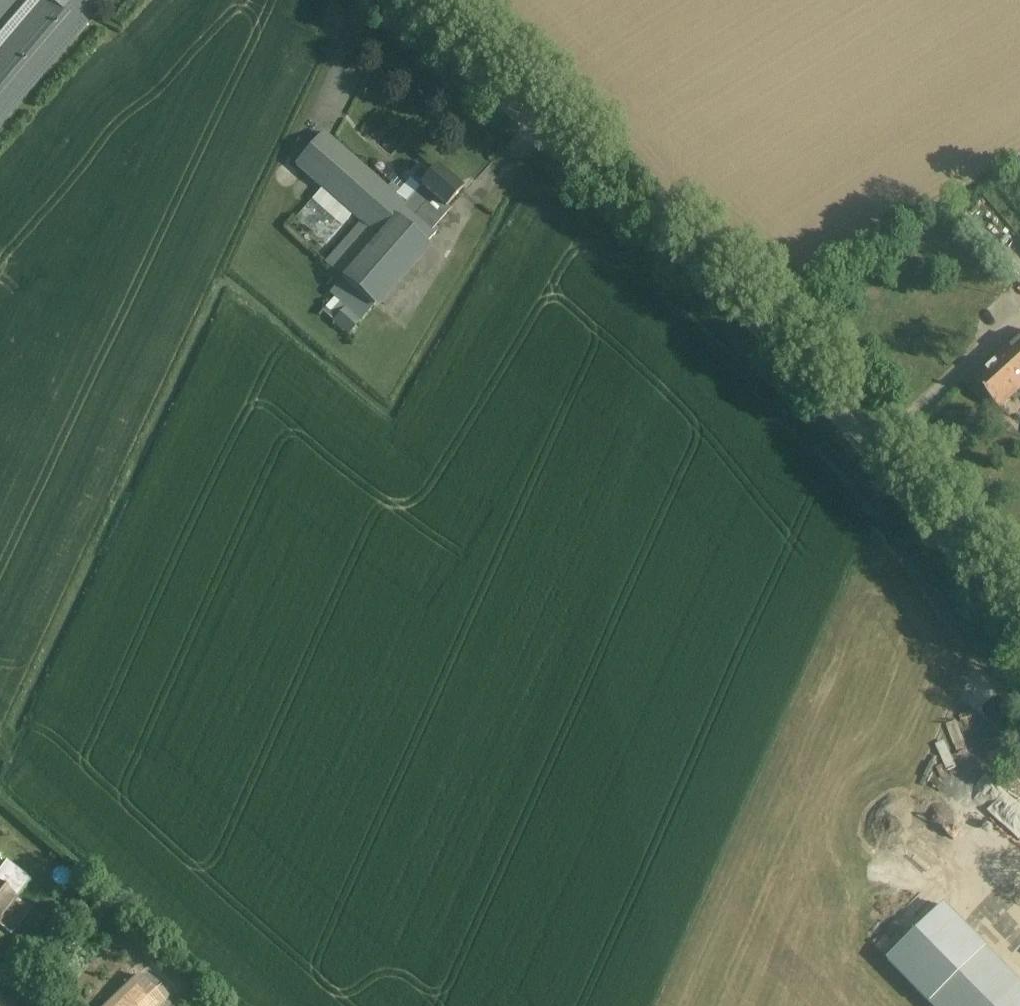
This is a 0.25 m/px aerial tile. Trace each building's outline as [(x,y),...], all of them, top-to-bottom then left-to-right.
[(97,12),(93,8),(100,0),(0,0),(0,125),(97,12)] [(341,280),(378,310),(431,248),(427,245),(438,232),(435,229),(450,211),(446,208),(462,190),(438,168),(407,204),(324,132),(294,166),(321,189),(351,216),(359,223),(324,264),(341,280)] [(971,379),(999,411),(1019,392),(1019,334),(971,379)] [(7,862),(0,871),(0,927),(11,935),(29,912),(15,900),(30,880),(7,862)] [(944,905),(889,960),(935,1005),(1019,1005),(1019,981),(944,905)] [(154,961),(136,978),(135,977),(104,1005),(166,1005),(165,1005),(181,990),(154,961)]
